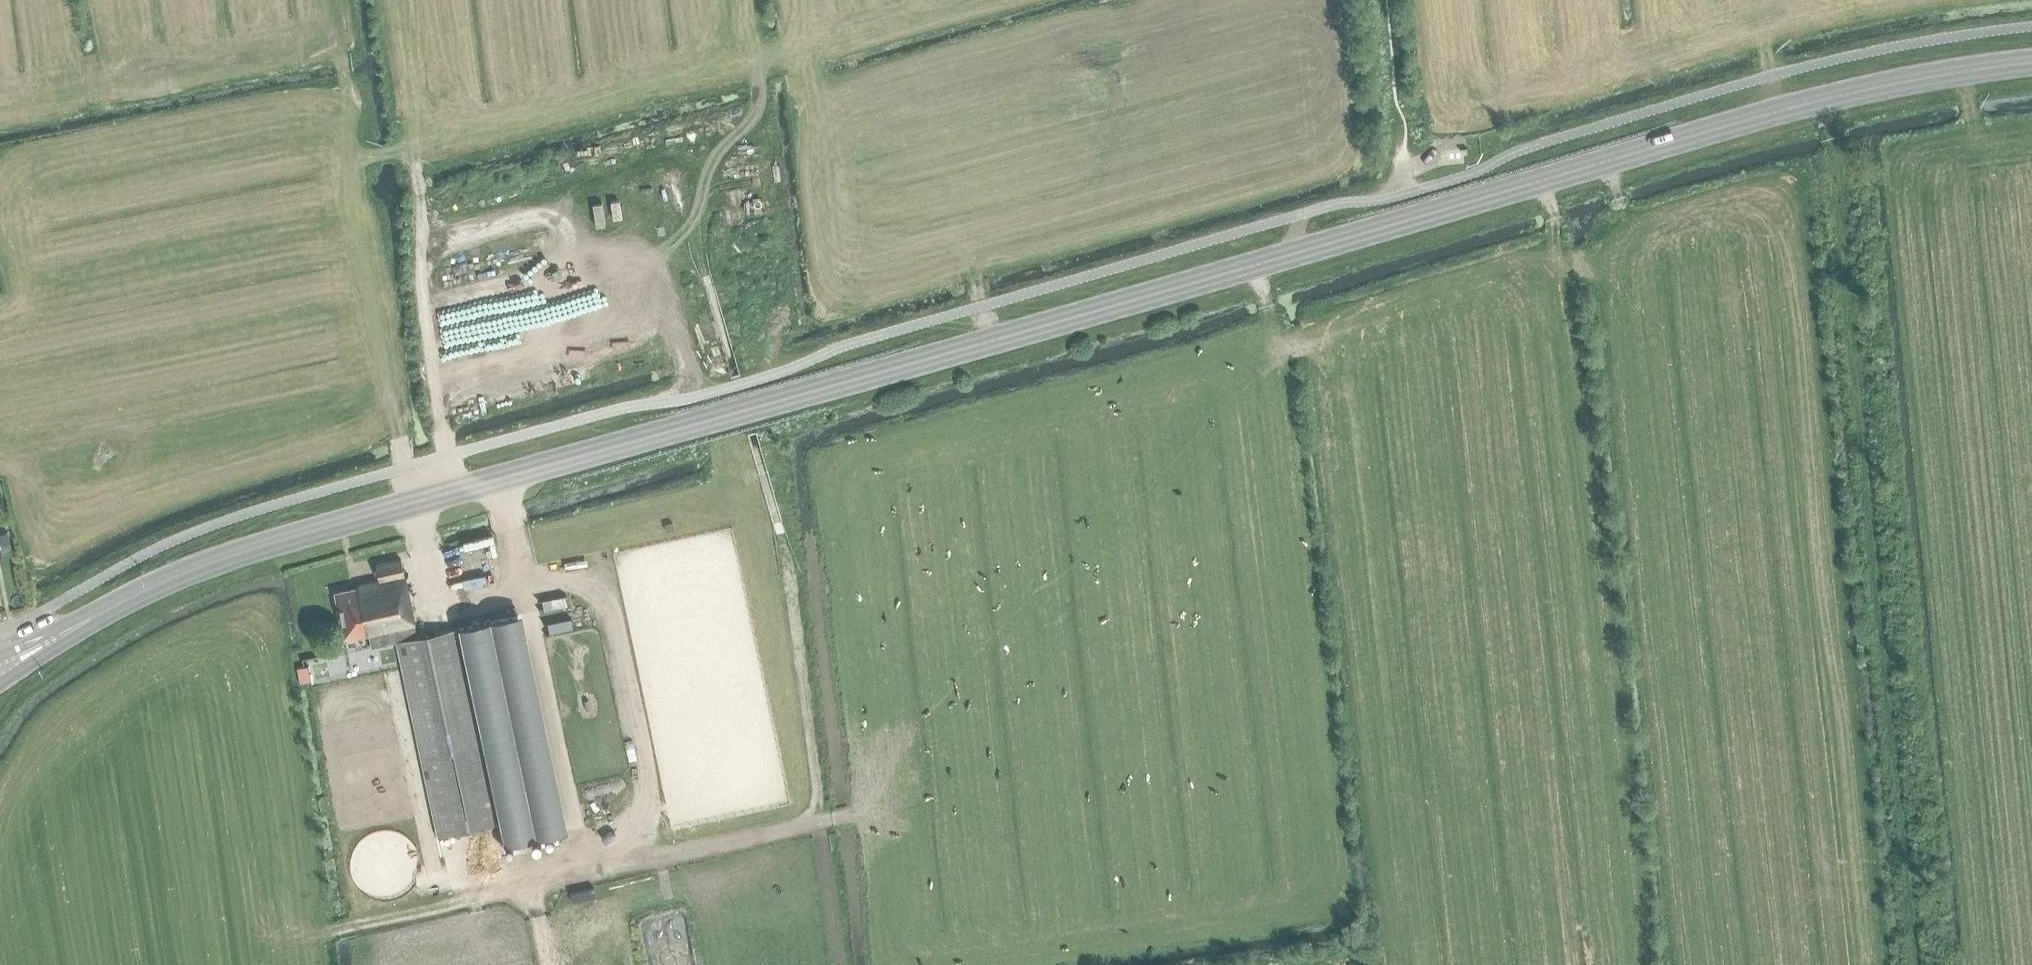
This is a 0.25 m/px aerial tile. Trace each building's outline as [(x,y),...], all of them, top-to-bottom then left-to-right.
[(7,532),(0,533),(0,552),(11,550),(7,532)] [(398,643),(440,837),(502,823),(460,628),(418,637),(401,559),(376,565),(379,581),(357,586),(357,588),(335,593),(345,640),(369,635),(372,648),(398,643)]
